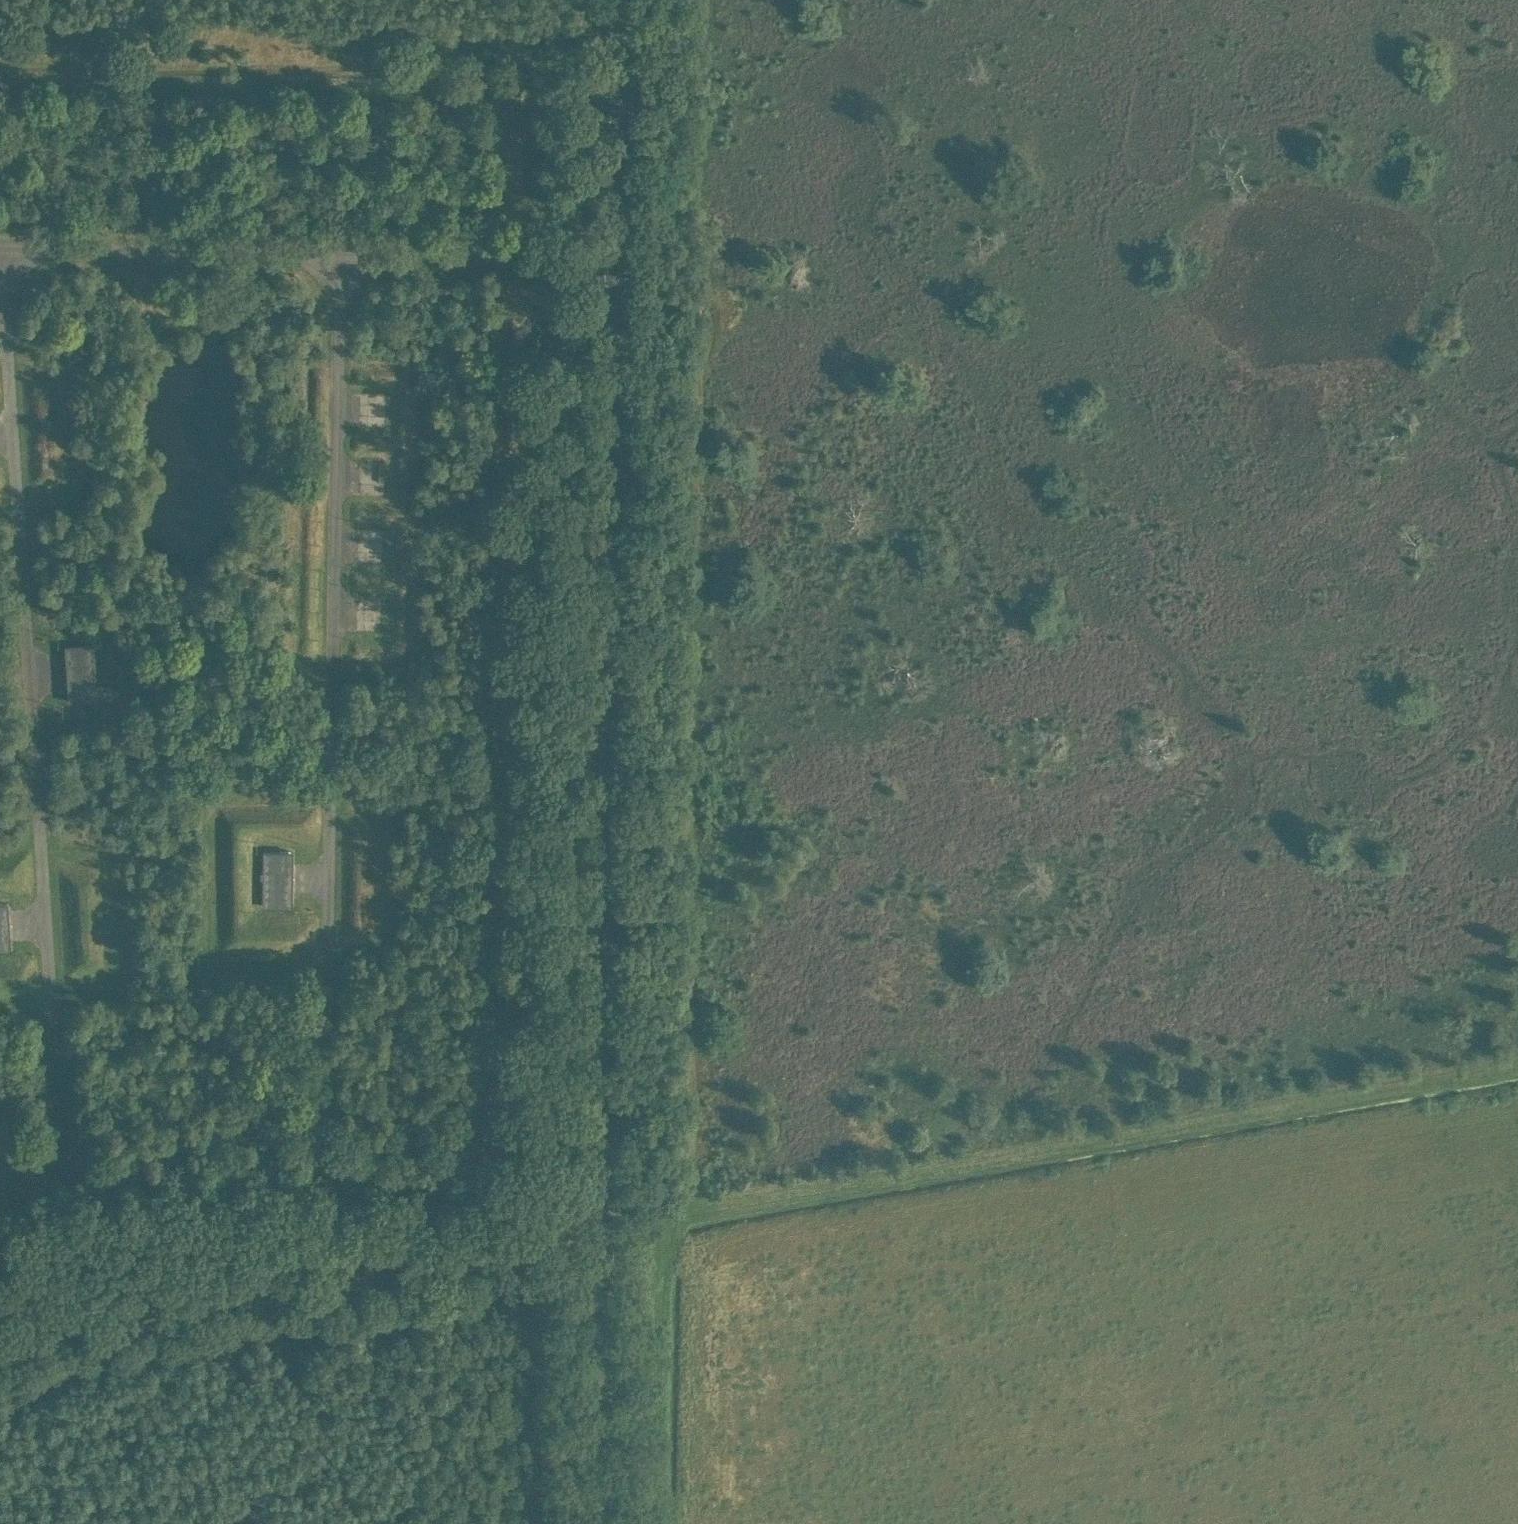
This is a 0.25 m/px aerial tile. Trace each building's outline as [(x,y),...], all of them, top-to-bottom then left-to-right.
[(66,645),(69,689),(70,700),(98,698),(94,643),(66,645)] [(291,906),(292,892),(292,851),(264,850),(264,905),(291,906)] [(9,938),(7,902),(0,903),(0,949),(10,948),(9,938)]
